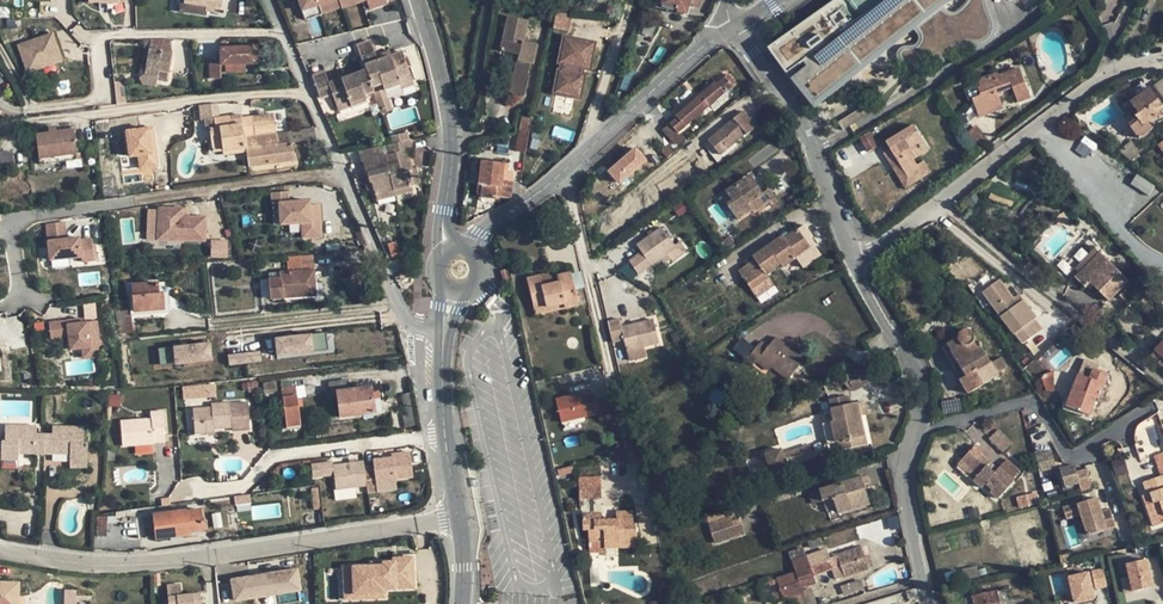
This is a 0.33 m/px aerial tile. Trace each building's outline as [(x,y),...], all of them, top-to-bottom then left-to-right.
[(219,13),(221,0),(185,0),(184,2),(180,1),(179,11),(205,15),(206,11),(219,13)] [(318,0),(297,0),(301,11),(320,5),(318,0)] [(320,5),(323,16),(365,2),(368,13),(388,6),(386,0),(318,0),(320,5)] [(659,7),(675,12),(675,11),(685,14),(688,5),(698,8),(701,0),(661,0),(659,7)] [(765,49),(811,111),(923,21),(946,4),(955,0),(834,0),(765,49)] [(544,12),(543,19),(552,21),(553,13),(544,12)] [(507,16),(505,26),(525,31),(528,21),(507,16)] [(641,35),(648,37),(652,25),(645,23),(641,35)] [(528,64),(532,64),(537,44),(523,41),(525,31),(505,26),(499,51),(518,55),(511,83),(525,86),(527,76),(525,75),(528,64)] [(53,33),(16,43),(27,74),(63,63),(53,33)] [(597,42),(562,35),(556,64),(558,67),(552,95),(582,102),(587,75),(590,73),(597,42)] [(150,40),(146,61),(146,65),(141,65),(139,75),(157,77),(157,79),(158,80),(167,81),(171,53),(170,39),(150,40)] [(311,76),(320,98),(332,94),(335,102),(347,98),(351,107),(367,102),(364,95),(374,92),(372,87),(381,84),(384,90),(400,85),(402,89),(414,85),(402,52),(390,56),(377,61),(370,41),(356,46),(365,70),(349,76),(340,79),(329,83),(325,71),(311,76)] [(1082,55),(1080,42),(1070,43),(1073,57),(1082,55)] [(257,46),(219,48),(219,59),(209,59),(210,79),(221,78),(220,65),(225,65),(245,64),(257,64),(257,46)] [(390,56),(388,51),(375,55),(377,61),(390,56)] [(245,64),(225,65),(225,73),(246,72),(245,64)] [(1016,70),(1013,64),(1006,67),(1009,73),(1016,70)] [(1016,70),(1009,73),(998,77),(997,73),(978,81),(980,88),(978,89),(981,98),(972,101),(978,117),(1003,108),(997,93),(1012,87),(1017,102),(1030,97),(1020,69),(1016,70)] [(661,130),(671,142),(677,149),(685,142),(677,133),(709,106),(724,93),(736,82),(728,74),(717,83),(715,81),(675,116),(676,117),(661,130)] [(157,77),(139,75),(139,79),(142,85),(156,87),(158,80),(157,79),(157,77)] [(1120,83),(1123,90),(1131,86),(1128,79),(1120,83)] [(1154,86),(1162,97),(1162,80),(1154,86)] [(127,104),(124,81),(114,82),(116,105),(127,104)] [(509,92),(523,95),(525,86),(511,83),(509,92)] [(1149,88),(1131,102),(1139,114),(1136,116),(1137,118),(1128,124),(1139,139),(1152,130),(1147,123),(1161,113),(1160,111),(1161,110),(1157,105),(1160,102),(1149,88)] [(391,110),(384,90),(373,94),(380,114),(391,110)] [(724,93),(709,106),(714,112),(729,98),(724,93)] [(1116,99),(1120,104),(1125,100),(1122,95),(1116,99)] [(338,112),(351,107),(347,98),(335,102),(338,112)] [(202,103),(204,119),(214,118),(217,117),(215,102),(202,103)] [(769,123),(758,110),(750,118),(757,126),(761,131),(769,123)] [(721,155),(746,134),(747,135),(757,126),(750,118),(743,111),(708,140),(721,155)] [(248,167),(295,161),(292,142),(277,144),(276,134),(273,114),(242,118),(229,119),(229,116),(217,117),(214,118),(215,127),(209,128),(213,156),(223,155),(222,150),(245,147),(246,152),(248,167)] [(522,115),(515,151),(525,153),(532,117),(522,115)] [(215,127),(214,118),(204,119),(205,129),(209,128),(215,127)] [(157,125),(125,128),(127,157),(138,156),(140,181),(158,180),(159,186),(162,185),(157,125)] [(913,125),(886,142),(890,148),(912,184),(931,172),(924,161),(917,166),(913,160),(928,150),(913,125)] [(989,142),(976,125),(967,132),(979,149),(989,142)] [(35,134),(38,159),(77,154),(74,129),(57,131),(49,132),(35,134)] [(877,146),(868,130),(858,136),(867,152),(877,146)] [(277,144),(292,142),(291,132),(276,134),(277,144)] [(389,136),(391,145),(408,141),(406,132),(389,136)] [(410,140),(408,141),(391,145),(384,146),(394,189),(412,185),(409,171),(411,170),(407,151),(413,149),(410,140)] [(1121,148),(1130,160),(1138,154),(1141,152),(1132,140),(1121,148)] [(671,142),(660,151),(667,158),(676,150),(677,149),(671,142)] [(375,194),(394,189),(384,146),(359,152),(361,162),(363,162),(365,173),(366,172),(369,183),(371,182),(373,191),(374,194),(375,194)] [(222,150),(223,155),(246,152),(245,147),(222,150)] [(605,169),(616,184),(648,162),(637,147),(605,169)] [(912,184),(890,148),(883,153),(905,189),(912,184)] [(676,150),(667,158),(673,166),(683,158),(676,150)] [(11,168),(13,151),(0,151),(0,167),(11,168)] [(1132,162),(1140,157),(1138,154),(1130,160),(1132,162)] [(500,186),(501,179),(503,164),(481,161),(478,184),(482,184),(480,197),(494,199),(494,196),(511,198),(512,187),(500,186)] [(415,169),(411,170),(409,171),(412,185),(418,184),(415,169)] [(1137,174),(1131,183),(1149,194),(1154,185),(1137,174)] [(750,175),(726,192),(731,200),(727,203),(738,219),(753,210),(754,212),(768,203),(775,198),(769,189),(762,193),(750,175)] [(102,181),(104,197),(120,195),(119,179),(102,181)] [(500,186),(512,187),(513,181),(501,179),(500,186)] [(414,192),(412,185),(394,189),(395,196),(414,192)] [(375,194),(376,200),(395,196),(394,189),(375,194)] [(270,192),(271,200),(289,198),(288,191),(270,192)] [(792,204),(796,200),(792,195),(788,199),(792,204)] [(775,198),(768,203),(772,208),(778,203),(775,198)] [(309,200),(275,203),(277,228),(300,227),(311,226),(310,206),(309,200)] [(590,202),(581,204),(586,226),(593,220),(590,202)] [(311,226),(300,227),(301,244),(325,241),(322,205),(310,206),(311,226)] [(183,209),(156,208),(155,244),(206,245),(207,218),(183,217),(183,209)] [(639,274),(667,254),(677,247),(675,245),(662,227),(637,245),(642,252),(629,261),(639,274)] [(816,244),(804,227),(798,231),(797,230),(790,236),(785,239),(783,236),(753,257),(755,260),(748,265),(740,271),(752,289),(769,277),(767,274),(781,264),(783,268),(797,258),(803,267),(820,254),(814,246),(816,244)] [(478,243),(482,252),(495,246),(496,250),(500,248),(495,235),(478,243)] [(85,236),(49,239),(51,261),(86,258),(86,262),(97,261),(95,237),(85,238),(85,236)] [(211,257),(228,257),(228,239),(210,239),(211,257)] [(675,245),(677,247),(667,254),(673,261),(687,251),(680,241),(675,245)] [(1074,269),(1095,248),(1088,241),(1067,263),(1074,269)] [(1090,283),(1094,287),(1109,301),(1129,281),(1112,264),(1095,248),(1074,269),(1079,273),(1074,277),(1085,288),(1087,286),(1090,283)] [(312,255),(286,257),(287,272),(280,272),(280,278),(269,278),(270,299),(315,296),(314,284),(312,255)] [(746,262),(748,265),(755,260),(753,257),(746,262)] [(540,281),(541,286),(559,281),(557,275),(557,271),(539,275),(540,281)] [(540,281),(528,283),(534,310),(545,307),(564,303),(565,308),(578,305),(570,272),(557,275),(559,281),(541,286),(540,281)] [(769,277),(752,289),(758,298),(775,286),(769,277)] [(998,280),(980,292),(999,316),(997,319),(1010,339),(1013,338),(1018,344),(1040,330),(1036,320),(1017,296),(1015,300),(998,280)] [(134,312),(163,310),(162,293),(158,293),(157,282),(132,284),(134,312)] [(322,284),(314,284),(315,296),(315,299),(323,298),(322,284)] [(118,334),(132,333),(129,307),(115,309),(118,334)] [(68,319),(50,321),(51,339),(72,337),(73,350),(82,349),(83,359),(102,357),(99,321),(69,323),(68,319)] [(659,343),(654,319),(622,327),(620,319),(608,322),(613,343),(624,340),(627,351),(659,343)] [(967,377),(961,380),(968,392),(998,375),(991,363),(976,338),(974,334),(972,331),(971,330),(968,329),(966,329),(962,331),(960,332),(959,334),(958,335),(958,337),(947,344),(967,377)] [(676,333),(671,335),(675,342),(680,340),(676,333)] [(330,335),(273,341),(275,359),(332,352),(330,335)] [(752,352),(745,360),(753,366),(756,361),(760,357),(771,367),(788,380),(804,360),(790,349),(784,344),(775,337),(768,346),(760,341),(752,352)] [(693,338),(685,342),(691,355),(700,351),(693,338)] [(787,340),(784,344),(790,349),(793,344),(787,340)] [(1154,351),(1162,359),(1158,363),(1162,367),(1162,342),(1154,351)] [(967,377),(947,344),(941,347),(961,380),(967,377)] [(208,345),(153,352),(155,369),(210,362),(208,345)] [(745,360),(752,352),(748,349),(741,356),(745,360)] [(227,356),(227,365),(259,362),(258,354),(227,356)] [(760,357),(756,361),(768,371),(771,367),(760,357)] [(991,363),(998,375),(1008,369),(1001,357),(991,363)] [(851,391),(875,379),(866,363),(843,375),(851,391)] [(1078,374),(1066,406),(1089,415),(1096,398),(1099,399),(1108,376),(1092,370),(1089,379),(1078,374)] [(339,417),(376,412),(374,399),(372,386),(349,389),(348,380),(329,383),(330,392),(335,392),(339,417)] [(183,399),(217,396),(215,382),(182,385),(183,399)] [(296,386),(298,397),(305,396),(303,384),(296,386)] [(281,389),(286,427),(300,425),(296,387),(281,389)] [(588,391),(554,398),(559,421),(593,414),(588,391)] [(831,408),(848,404),(846,396),(829,400),(831,408)] [(831,422),(836,442),(839,442),(841,451),(867,445),(860,415),(866,414),(863,401),(831,408),(834,421),(831,422)] [(230,402),(211,404),(211,407),(193,409),(195,434),(214,432),(214,429),(232,427),(232,431),(250,430),(248,402),(230,404),(230,402)] [(120,421),(122,446),(153,444),(153,442),(152,436),(165,435),(163,411),(150,412),(151,418),(120,421)] [(836,442),(831,422),(822,424),(827,444),(836,442)] [(37,434),(37,425),(5,424),(5,442),(1,442),(1,459),(18,459),(18,453),(44,454),(44,434),(37,434)] [(44,434),(44,454),(70,454),(70,462),(87,462),(87,444),(83,444),(84,426),(53,426),(53,434),(44,434)] [(1013,443),(998,429),(988,439),(1003,453),(1013,443)] [(783,454),(786,466),(812,458),(809,446),(783,454)] [(983,452),(976,446),(959,465),(974,479),(973,480),(981,488),(985,483),(992,489),(990,492),(997,498),(1013,480),(998,467),(993,473),(986,467),(989,463),(980,455),(983,452)] [(781,450),(765,455),(770,471),(786,466),(783,454),(781,450)] [(395,479),(413,477),(409,452),(391,454),(391,457),(373,460),(373,465),(364,467),(367,486),(367,493),(377,491),(376,485),(395,482),(395,479)] [(1162,476),(1162,454),(1154,457),(1161,476),(1162,476)] [(1123,458),(1112,461),(1119,485),(1130,481),(1123,458)] [(1006,459),(998,467),(1013,480),(1021,472),(1006,459)] [(334,475),(336,490),(367,486),(364,467),(363,461),(333,465),(332,461),(311,464),(313,478),(334,475)] [(992,461),(989,463),(986,467),(993,473),(998,467),(992,461)] [(1079,482),(1074,466),(1060,471),(1065,487),(1079,482)] [(572,467),(558,470),(559,475),(574,472),(572,467)] [(1161,476),(1143,482),(1150,503),(1145,505),(1153,527),(1162,523),(1162,476),(1161,476)] [(869,503),(863,484),(861,477),(809,493),(812,504),(823,501),(833,498),(836,508),(838,513),(869,503)] [(579,479),(579,488),(601,488),(601,478),(579,479)] [(376,485),(377,491),(396,489),(395,482),(376,485)] [(601,488),(579,488),(579,500),(602,499),(601,488)] [(315,510),(322,510),(319,489),(312,490),(315,510)] [(1042,492),(1035,494),(1037,501),(1044,499),(1042,492)] [(235,496),(236,506),(250,505),(249,494),(235,496)] [(833,498),(823,501),(826,512),(836,508),(833,498)] [(1096,499),(1061,508),(1066,522),(1079,518),(1088,539),(1115,529),(1108,509),(1100,511),(1096,499)] [(888,501),(881,504),(884,511),(891,508),(888,501)] [(736,507),(706,517),(715,544),(744,534),(736,507)] [(200,510),(153,516),(156,537),(189,533),(189,529),(203,528),(200,510)] [(602,514),(582,515),(583,530),(588,530),(589,542),(604,542),(604,548),(637,547),(636,524),(633,524),(633,512),(616,512),(615,520),(602,520),(602,514)] [(97,518),(97,535),(106,536),(106,518),(97,518)] [(820,538),(808,542),(810,549),(822,545),(820,538)] [(604,542),(589,542),(589,551),(604,551),(604,548),(604,542)] [(794,569),(795,572),(801,588),(814,583),(811,575),(832,568),(836,580),(869,569),(865,555),(862,547),(822,561),(808,566),(805,557),(798,559),(792,562),(794,569)] [(792,562),(798,559),(795,550),(788,552),(792,562)] [(805,557),(808,566),(822,561),(819,552),(805,557)] [(869,554),(865,555),(869,569),(873,567),(869,554)] [(382,593),(382,589),(413,588),(412,558),(393,559),(393,563),(372,563),(372,567),(344,568),(345,594),(382,593)] [(1145,560),(1124,565),(1131,594),(1152,589),(1145,560)] [(977,566),(962,569),(963,578),(979,575),(977,566)] [(1066,577),(1071,603),(1084,603),(1097,602),(1095,588),(1107,586),(1105,567),(1066,577)] [(233,581),(236,603),(279,596),(298,594),(302,593),(298,571),(233,581)] [(767,582),(772,598),(774,603),(803,593),(801,588),(795,572),(767,582)] [(0,582),(0,603),(18,603),(18,583),(0,582)] [(767,582),(759,585),(764,600),(772,598),(767,582)] [(168,603),(199,603),(199,594),(182,595),(181,585),(167,585),(168,603)] [(1011,598),(1009,588),(972,597),(974,603),(1012,603),(1011,598)] [(77,590),(65,590),(64,603),(76,603),(77,590)] [(793,596),(796,603),(806,603),(802,593),(793,596)] [(279,596),(280,603),(283,603),(299,602),(298,594),(279,596)] [(1011,598),(1012,603),(1013,603),(1025,601),(1023,595),(1011,598)]
